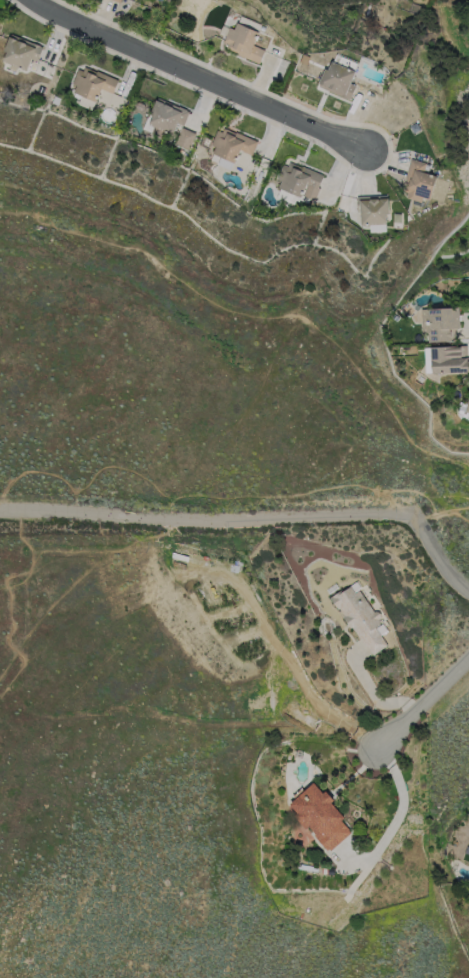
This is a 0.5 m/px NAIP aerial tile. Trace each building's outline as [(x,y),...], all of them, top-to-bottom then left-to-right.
[(236,21),(259,31),(253,44),(264,49),(259,62),(237,53),(238,52),(226,47),(228,43),(223,41),(229,26),(234,28),(236,21)] [(11,34),(43,47),(37,61),(31,59),(26,71),(3,61),(7,52),(3,50),(9,37),(10,37),(11,34)] [(331,59),(338,62),(341,55),(357,62),(354,69),(355,70),(350,82),(355,84),(349,98),(318,85),(319,82),(318,82),(324,67),(328,68),(331,59)] [(84,65),(96,70),(96,69),(117,78),(111,92),(100,87),(94,100),(72,90),(75,83),(71,82),(77,67),(82,69),(84,65)] [(157,97),(188,110),(182,125),(176,122),(171,133),(164,130),(161,137),(150,132),(152,125),(148,124),(152,115),(149,113),(155,99),(156,99),(157,97)] [(194,133),(188,148),(174,143),(180,127),(194,133)] [(223,127),(235,132),(236,131),(257,141),(251,154),(240,149),(234,162),(212,152),(215,146),(210,144),(217,129),(221,131),(223,127)] [(437,175),(430,199),(423,197),(421,201),(406,197),(407,192),(403,191),(407,178),(405,178),(411,158),(426,162),(424,171),(437,175)] [(289,161),(301,166),(302,165),(323,174),(318,187),(319,188),(314,200),(303,195),(307,184),(306,184),(301,196),(278,187),(281,180),(276,178),(283,164),(287,166),(289,161)] [(386,195),(386,197),(387,197),(389,213),(386,213),(386,223),(360,224),(359,210),(356,210),(356,196),(386,195)] [(457,340),(429,341),(429,332),(421,332),(420,308),(460,306),(461,328),(457,328),(457,340)] [(467,361),(468,361),(468,371),(424,373),(423,346),(466,344),(467,361)] [(354,583),(386,631),(380,634),(387,644),(370,656),(332,599),(354,583)] [(288,804),(313,782),(321,792),(324,791),(331,799),(329,803),(342,817),(340,822),(350,833),(328,852),(306,827),(303,829),(291,815),(294,812),(288,804)]
